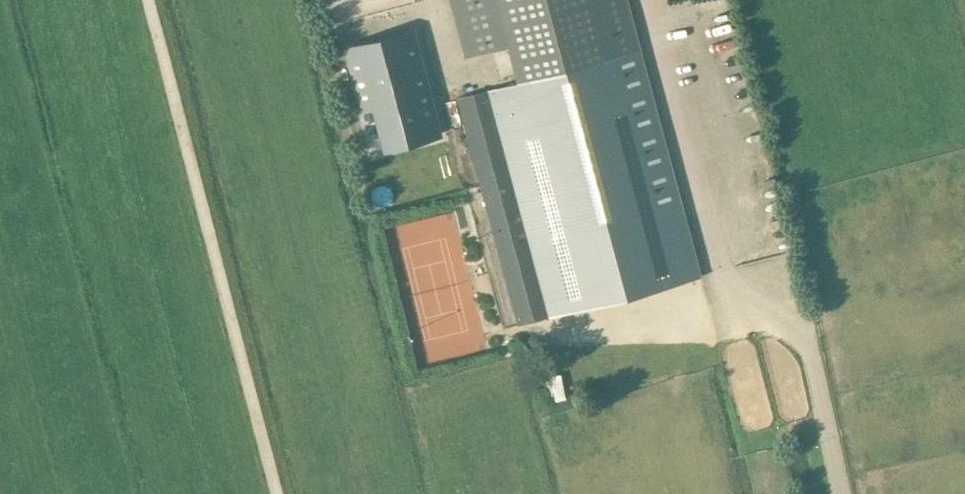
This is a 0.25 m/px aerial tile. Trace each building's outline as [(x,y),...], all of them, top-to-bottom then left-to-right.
[(481,186),(518,326),(548,319),(700,278),(639,50),(626,0),(451,0),(465,55),(507,44),(517,82),(486,90),(457,97),(481,186)] [(399,20),(323,41),(347,128),(361,124),(376,177),(437,160),(399,20)]
